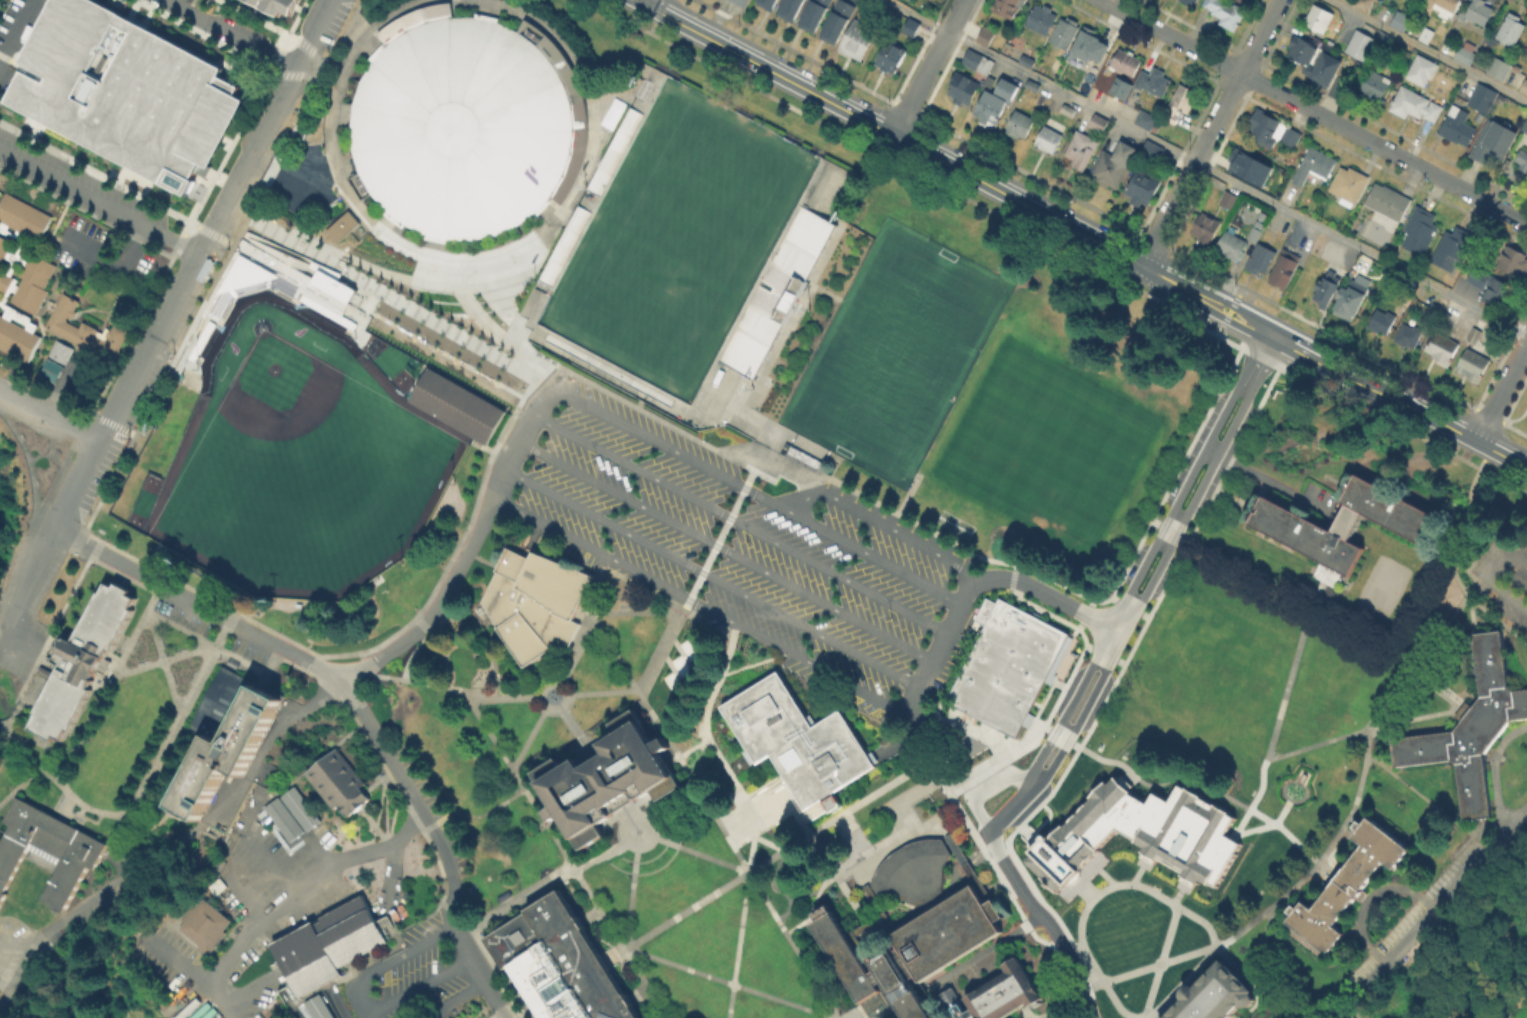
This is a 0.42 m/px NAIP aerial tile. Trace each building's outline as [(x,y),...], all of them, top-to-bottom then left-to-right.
[(20,61),(52,0),(98,0),(225,67),(221,75),(242,86),(238,94),(248,99),(195,201),(7,102),(23,70),(38,77),(41,72),(20,61)] [(279,13),(255,0),(297,0),(290,12),(281,8),(279,13)] [(775,8),(758,0),(779,0),(775,8)] [(780,10),(785,0),(806,0),(796,19),(795,19),(780,10)] [(802,22),(814,0),(832,0),(817,30),(802,22)] [(823,34),(840,0),(843,0),(856,6),(840,39),(838,38),(837,41),(823,34)] [(989,8),(993,0),(1025,0),(1027,1),(1021,11),(1017,8),(1011,19),(989,8)] [(1179,1),(1179,0),(1198,0),(1193,9),(1179,1)] [(1204,7),(1208,0),(1222,0),(1244,12),(1232,33),(1218,25),(1221,19),(1213,14),(1214,12),(1205,7),(1204,7)] [(1355,6),(1359,0),(1374,0),(1366,13),(1355,6)] [(1426,6),(1429,0),(1462,0),(1451,19),(1426,6)] [(1468,14),(1476,0),(1486,0),(1488,1),(1486,5),(1495,10),(1487,24),(1490,25),(1487,30),(1469,20),(1467,24),(1457,19),(1462,10),(1468,14)] [(1043,8),(1044,6),(1051,10),(1050,12),(1057,16),(1047,35),(1022,22),(1025,16),(1027,17),(1027,16),(1029,16),(1030,15),(1031,15),(1036,5),(1043,8)] [(1334,15),(1325,34),(1305,24),(1314,6),(1334,15)] [(1411,18),(1405,32),(1392,26),(1399,12),(1411,18)] [(1526,27),(1515,48),(1497,39),(1510,13),(1524,19),(1521,25),(1526,27)] [(405,225),(387,212),(370,193),(358,172),(354,161),(351,148),(349,125),(350,114),(352,103),(359,80),(372,60),(380,52),(388,43),(407,30),(427,21),(451,16),(473,17),(486,19),(496,21),(516,31),(524,17),(533,23),(546,33),(557,47),(567,61),(572,69),(579,89),(584,104),(569,107),(572,117),(573,129),(570,151),(563,175),(551,195),(542,204),(534,212),(517,225),(494,235),(472,239),(448,239),(436,236),(424,234),(405,225)] [(910,17),(921,24),(914,38),(903,32),(910,17)] [(1066,20),(1067,18),(1080,23),(1076,34),(1067,49),(1049,40),(1061,18),(1066,20)] [(858,19),(878,30),(861,62),(841,51),(858,19)] [(985,26),(994,22),(1001,25),(989,46),(978,40),(985,26)] [(1087,62),(1085,61),(1082,66),(1075,63),(1078,57),(1072,54),(1085,27),(1095,31),(1093,35),(1100,39),(1091,57),(1089,57),(1087,62)] [(1425,30),(1434,35),(1428,47),(1418,41),(1425,30)] [(1359,31),(1376,42),(1382,32),(1393,39),(1386,52),(1375,45),(1364,62),(1346,51),(1359,31)] [(1296,37),(1311,45),(1315,37),(1338,49),(1333,58),(1342,63),(1328,89),(1308,78),(1309,76),(1303,73),(1306,67),(1286,56),(1296,37)] [(889,41),(908,51),(895,74),(877,64),(889,41)] [(1465,41),(1480,48),(1478,54),(1477,55),(1480,56),(1474,68),(1455,60),(1461,47),(1462,48),(1465,41)] [(1130,82),(1106,66),(1118,47),(1142,61),(1130,82)] [(967,72),(960,67),(970,48),(995,62),(987,76),(970,66),(967,72)] [(1022,56),(1035,62),(1031,71),(1018,65),(1022,56)] [(1439,66),(1429,85),(1427,84),(1425,88),(1407,79),(1418,56),(1439,66)] [(1513,67),(1505,82),(1489,74),(1496,58),(1513,67)] [(1096,68),(1090,81),(1085,79),(1090,65),(1096,68)] [(1165,75),(1173,79),(1171,84),(1172,84),(1163,99),(1148,90),(1145,94),(1135,88),(1138,82),(1137,82),(1143,72),(1150,76),(1155,68),(1166,74),(1165,75)] [(949,85),(957,70),(982,84),(970,106),(965,103),(963,105),(954,100),(956,98),(947,92),(951,86),(949,85)] [(1385,77),(1391,80),(1380,102),(1368,96),(1369,94),(1362,90),(1373,70),(1385,77)] [(1010,100),(998,124),(975,112),(986,91),(983,89),(990,75),(997,79),(991,91),(1010,100)] [(1018,89),(1013,99),(997,91),(1004,77),(1020,85),(1018,89)] [(1524,77),(1518,90),(1526,94),(1526,79),(1524,77)] [(1028,81),(1041,87),(1036,95),(1024,89),(1028,81)] [(1499,94),(1487,116),(1468,105),(1480,83),(1499,94)] [(1198,93),(1187,117),(1181,114),(1176,124),(1164,118),(1180,84),(1198,93)] [(1403,86),(1433,103),(1436,98),(1446,103),(1435,124),(1422,117),(1420,120),(1409,114),(1406,120),(1389,111),(1403,86)] [(625,104),(611,96),(597,122),(611,129),(625,104)] [(1059,113),(1064,105),(1076,112),(1072,119),(1059,113)] [(1477,130),(1468,148),(1439,134),(1453,106),(1470,114),(1465,124),(1477,130)] [(1010,134),(1004,131),(1015,109),(1035,120),(1024,139),(1016,135),(1015,137),(1010,134)] [(1280,130),(1284,132),(1286,126),(1303,135),(1295,150),(1278,141),(1281,136),(1276,133),(1273,138),(1278,140),(1272,151),(1256,143),(1259,138),(1250,133),(1252,129),(1249,128),(1257,110),(1283,124),(1280,130)] [(1158,120),(1151,133),(1136,124),(1143,111),(1158,120)] [(1097,113),(1109,120),(1102,134),(1089,126),(1097,113)] [(1489,120),(1518,134),(1504,163),(1491,156),(1486,165),(1471,157),(1489,120)] [(1046,126),(1062,135),(1052,154),(1035,144),(1046,126)] [(1075,135),(1077,135),(1079,131),(1098,142),(1081,171),(1070,165),(1073,160),(1063,154),(1075,135)] [(1135,154),(1117,190),(1090,176),(1097,162),(1099,163),(1105,151),(1115,156),(1123,141),(1138,149),(1135,154)] [(1147,141),(1165,150),(1157,166),(1139,157),(1147,141)] [(1271,166),(1260,186),(1221,165),(1232,145),(1271,166)] [(1323,154),(1338,161),(1327,182),(1310,173),(1303,188),(1293,183),(1310,147),(1323,154)] [(1521,151),(1526,155),(1526,174),(1519,169),(1521,166),(1515,162),(1521,151)] [(1132,198),(1127,195),(1140,168),(1162,179),(1149,207),(1141,204),(1139,208),(1129,203),(1132,198)] [(1340,198),(1329,191),(1343,168),(1349,171),(1351,168),(1370,179),(1352,209),(1338,201),(1340,198)] [(1386,221),(1374,215),(1376,212),(1364,205),(1377,182),(1412,202),(1400,223),(1397,221),(1395,224),(1387,220),(1386,221)] [(1238,197),(1232,211),(1220,205),(1226,191),(1238,197)] [(40,240),(0,221),(0,206),(6,195),(51,218),(40,240)] [(828,219),(790,203),(721,364),(760,380),(828,219)] [(1409,233),(1405,230),(1417,206),(1437,217),(1433,225),(1439,228),(1423,258),(1402,247),(1409,233)] [(326,231),(350,209),(362,223),(339,244),(326,231)] [(1192,236),(1202,215),(1221,224),(1209,248),(1195,241),(1197,238),(1192,236)] [(1255,227),(1263,232),(1258,243),(1249,238),(1255,227)] [(1457,265),(1453,273),(1432,262),(1447,231),(1454,235),(1457,227),(1477,238),(1462,267),(1457,264),(1457,265)] [(1227,231),(1248,243),(1237,262),(1216,251),(1227,231)] [(8,244),(0,259),(0,240),(8,244)] [(1277,252),(1266,274),(1260,271),(1256,279),(1248,275),(1244,273),(1259,244),(1277,252)] [(1526,257),(1526,258),(1526,274),(1526,276),(1522,274),(1519,281),(1509,275),(1508,275),(1498,269),(1509,249),(1514,252),(1516,249),(1526,254),(1526,257)] [(1302,259),(1288,289),(1271,281),(1285,251),(1302,259)] [(20,278),(32,256),(56,269),(46,286),(51,289),(37,314),(11,300),(22,279),(20,278)] [(230,268),(236,288),(259,281),(253,261),(230,268)] [(351,305),(275,262),(266,277),(343,321),(351,305)] [(1472,282),(1479,269),(1520,290),(1509,312),(1484,299),(1489,291),(1472,282)] [(1335,273),(1334,277),(1339,280),(1340,282),(1327,306),(1314,299),(1329,270),(1335,273)] [(6,293),(12,278),(0,273),(0,291),(6,293)] [(1362,277),(1371,282),(1353,317),(1336,309),(1342,298),(1344,295),(1347,290),(1350,286),(1349,285),(1353,279),(1357,281),(1360,277),(1362,277)] [(60,300),(62,301),(65,295),(81,303),(71,324),(80,328),(82,323),(107,334),(111,326),(115,328),(117,324),(131,331),(116,363),(46,329),(60,300)] [(1441,309),(1435,320),(1430,317),(1431,317),(1428,315),(1427,314),(1430,310),(1433,304),(1441,309)] [(36,321),(5,306),(0,315),(32,331),(36,321)] [(1378,311),(1395,319),(1386,337),(1370,328),(1378,311)] [(1443,313),(1452,317),(1445,329),(1437,325),(1443,313)] [(26,361),(0,346),(0,316),(39,338),(26,361)] [(1424,332),(1415,352),(1396,343),(1405,323),(1424,332)] [(1483,333),(1476,345),(1468,341),(1475,329),(1483,333)] [(1435,359),(1418,351),(1422,344),(1428,347),(1432,340),(1436,341),(1438,335),(1458,344),(1448,367),(1434,361),(1435,359)] [(52,357),(50,356),(58,341),(74,350),(56,383),(42,375),(52,357)] [(1465,353),(1467,354),(1470,350),(1490,360),(1478,384),(1456,372),(1465,353)] [(428,364),(506,408),(486,443),(409,398),(428,364)] [(1339,574),(1332,587),(1320,581),(1311,577),(1318,563),(1248,526),(1256,512),(1263,498),(1330,534),(1345,506),(1337,502),(1351,475),(1444,523),(1429,550),(1362,516),(1348,543),(1362,550),(1347,578),(1339,574)] [(508,545),(498,567),(481,602),(523,665),(559,641),(569,646),(574,634),(580,621),(572,618),(577,608),(594,573),(535,548),(531,557),(508,545)] [(54,656),(66,634),(73,637),(98,588),(100,589),(105,579),(113,583),(116,579),(121,583),(129,587),(127,591),(135,595),(129,605),(132,607),(110,649),(105,646),(101,655),(90,675),(92,676),(88,685),(91,687),(69,729),(65,727),(60,737),(53,733),(51,737),(41,732),(29,725),(37,710),(35,709),(58,665),(60,660),(54,656)] [(1033,704),(1049,673),(1071,631),(1040,614),(1002,595),(950,698),(1000,724),(1018,732),(1028,713),(1033,704)] [(1518,689),(1526,688),(1526,715),(1513,717),(1488,751),(1495,815),(1479,816),(1465,817),(1460,761),(1455,757),(1398,764),(1395,735),(1457,729),(1470,711),(1484,694),(1478,631),(1483,630),(1506,628),(1512,684),(1518,689)] [(253,682),(221,665),(191,724),(194,725),(207,732),(223,740),(253,682)] [(721,705),(778,670),(812,726),(841,709),(876,765),(827,795),(805,809),(771,753),(756,762),(721,705)] [(207,732),(223,740),(253,682),(258,684),(282,696),(278,703),(242,774),(231,769),(225,766),(201,813),(198,819),(170,805),(207,732)] [(1473,707),(1470,711),(1460,723),(1455,718),(1465,707),(1468,703),(1473,707)] [(656,738),(662,734),(668,743),(665,745),(662,747),(684,783),(659,799),(652,788),(622,807),(597,823),(604,833),(580,847),(559,814),(556,816),(553,818),(549,813),(547,809),(553,804),(532,770),(556,755),(563,766),(580,755),(582,759),(590,754),(607,743),(605,740),(617,732),(611,721),(635,706),(656,738)] [(304,772),(310,767),(321,757),(336,746),(365,781),(360,785),(365,790),(370,797),(359,806),(347,815),(338,804),(334,808),(304,772)] [(1056,888),(1028,857),(1037,848),(1032,843),(1038,837),(1046,830),(1053,836),(1065,823),(1068,825),(1096,796),(1093,793),(1108,778),(1112,781),(1118,776),(1122,773),(1127,778),(1132,783),(1129,785),(1136,793),(1147,800),(1156,784),(1169,792),(1178,775),(1233,810),(1240,814),(1231,828),(1237,832),(1242,835),(1237,846),(1216,883),(1199,873),(1197,877),(1188,872),(1152,852),(1142,846),(1144,841),(1120,826),(1083,866),(1085,870),(1078,877),(1073,882),(1068,877),(1056,888)] [(291,785),(317,819),(303,830),(277,795),(291,785)] [(5,892),(0,902),(0,841),(9,824),(2,820),(16,795),(61,819),(106,842),(101,852),(93,868),(87,864),(63,910),(40,898),(61,858),(29,842),(3,891),(5,892)] [(275,796),(302,830),(287,841),(261,807),(275,796)] [(1284,921),(1289,913),(1285,910),(1289,904),(1294,907),(1299,900),(1310,907),(1335,875),(1359,844),(1349,836),(1355,829),(1350,825),(1355,819),(1359,823),(1365,815),(1386,831),(1407,848),(1391,868),(1381,861),(1360,888),(1364,892),(1361,896),(1358,901),(1353,896),(1330,925),(1341,932),(1324,952),(1284,921)] [(871,883),(880,899),(895,895),(918,904),(926,901),(937,894),(943,889),(944,882),(944,875),(945,864),(953,853),(944,838),(942,838),(935,838),(929,838),(921,839),(913,841),(905,845),(897,850),(890,855),(883,863),(878,870),(874,876),(871,883)] [(956,896),(953,898),(944,882),(944,875),(956,896)] [(916,977),(942,1017),(912,1017),(888,979),(881,983),(894,1004),(874,1017),(867,1006),(865,1002),(816,923),(822,919),(819,914),(817,912),(831,903),(850,934),(874,972),(881,967),(875,957),(897,943),(900,948),(904,945),(897,933),(953,898),(956,896),(978,883),(990,902),(992,901),(998,897),(1009,915),(1001,920),(1007,930),(925,980),(921,974),(918,976),(916,977)] [(606,959),(581,920),(562,890),(486,938),(504,968),(511,964),(545,1017),(642,1017),(629,997),(606,959)] [(270,943),(312,920),(314,923),(321,919),(319,916),(361,893),(372,912),(387,940),(338,967),(342,974),(299,997),(270,943)] [(180,917),(199,894),(231,920),(223,929),(226,932),(207,954),(196,946),(198,944),(178,927),(184,920),(180,917)] [(1023,1006),(1004,1017),(983,1017),(980,1014),(973,1017),(962,1017),(956,1007),(963,1003),(969,1012),(975,1008),(968,997),(1010,970),(1007,964),(1021,955),(1049,999),(1037,1006),(1035,1003),(1032,1006),(1029,1002),(1023,1006)] [(1249,1005),(1236,1017),(1171,1017),(1191,998),(1190,995),(1189,993),(1189,990),(1191,987),(1192,985),(1195,983),(1197,983),(1200,983),(1204,985),(1230,958),(1243,971),(1263,989),(1261,992),(1262,994),(1263,997),(1262,1000),(1261,1002),(1258,1005),(1254,1006),(1251,1006),(1249,1005)] [(317,993),(333,1017),(313,1017),(303,1002),(317,993)]
